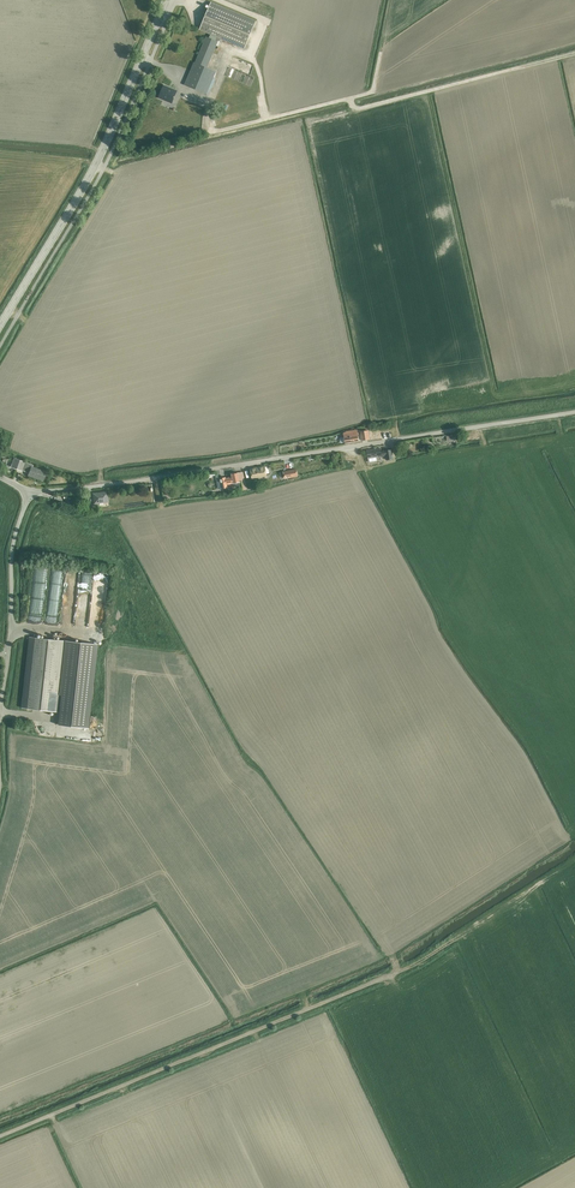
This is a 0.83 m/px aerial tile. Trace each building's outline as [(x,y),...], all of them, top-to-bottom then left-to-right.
[(209,38),(206,36),(185,85),(206,93),(215,72),(206,68),(217,41),(215,40),(216,37),(244,48),(256,21),(211,2),(199,30),(211,34),(209,38)] [(183,66),(188,53),(180,50),(175,63),(183,66)] [(189,68),(192,62),(186,59),(184,65),(189,68)] [(177,91),(164,85),(159,98),(163,100),(165,97),(173,100),(175,95),(177,91)] [(368,429),(361,431),(362,440),(370,438),(368,429)] [(344,438),(340,438),(340,441),(341,443),(343,442),(345,442),(345,443),(359,441),(358,437),(358,432),(355,433),(344,435),(344,438)] [(367,450),(367,453),(368,458),(368,460),(368,462),(373,461),(378,460),(378,457),(379,457),(381,457),(385,456),(385,458),(386,458),(387,459),(390,459),(393,458),(392,455),(392,449),(388,450),(385,450),(385,451),(384,451),(383,451),(384,452),(382,453),(381,453),(381,451),(380,448),(379,448),(376,449),(371,450),(367,450)] [(14,458),(13,462),(15,463),(16,464),(16,465),(15,468),(17,469),(21,470),(22,468),(25,469),(30,471),(29,472),(28,475),(34,477),(36,478),(42,480),(43,480),(46,472),(33,468),(33,466),(34,465),(33,465),(14,458)] [(266,475),(265,467),(251,469),(252,479),(261,478),(261,476),(266,475)] [(296,470),(283,472),(285,478),(297,476),(296,470)] [(224,477),(218,478),(220,489),(234,486),(235,487),(240,486),(240,482),(242,481),(243,490),(247,488),(244,476),(239,478),(238,473),(231,474),(231,478),(226,479),(225,476),(224,477)] [(107,492),(93,493),(94,507),(109,505),(108,502),(107,492)] [(45,567),(34,567),(33,584),(43,585),(44,575),(45,575),(45,567)] [(50,568),(50,583),(59,584),(60,569),(50,568)] [(61,620),(70,621),(75,587),(76,573),(67,572),(61,620)] [(33,585),(32,605),(37,605),(37,610),(41,610),(42,585),(33,585)] [(88,728),(97,644),(30,637),(22,708),(59,712),(58,725),(88,728)]
